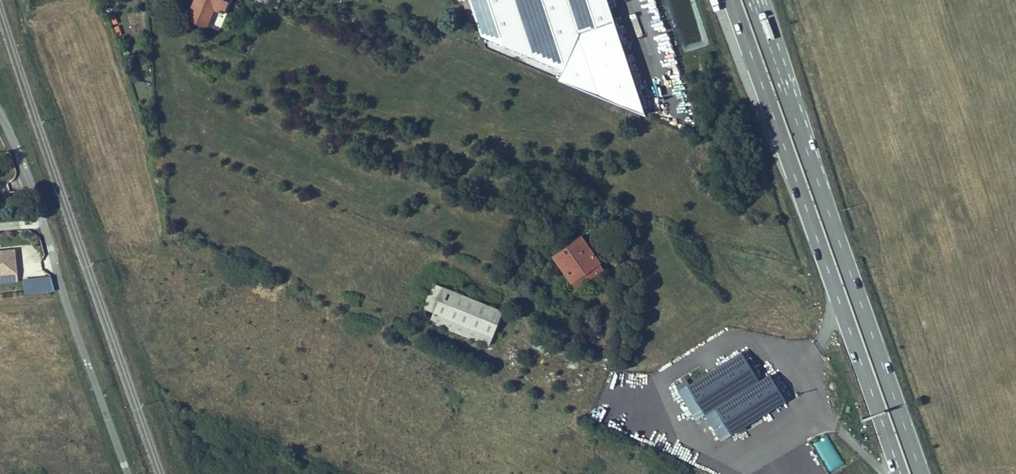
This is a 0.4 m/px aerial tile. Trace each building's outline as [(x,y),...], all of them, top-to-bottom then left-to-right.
[(160,12),(161,0),(154,0),(153,11),(160,12)] [(226,0),(199,0),(198,1),(195,0),(187,18),(206,26),(214,9),(219,11),(219,12),(224,14),(229,1),(226,0)] [(281,0),(256,0),(277,9),(281,0)] [(471,2),(475,14),(476,17),(479,27),(482,37),(563,70),(578,33),(613,21),(611,15),(606,0),(470,0),(471,2)] [(470,16),(475,14),(471,2),(465,4),(470,16)] [(479,27),(476,17),(475,14),(470,16),(474,28),(479,27)] [(553,256),(572,282),(600,263),(599,262),(590,249),(581,236),(553,256)] [(594,247),(590,249),(599,262),(603,260),(594,247)] [(17,283),(15,249),(0,250),(0,284),(17,283)] [(604,268),(600,263),(572,282),(576,288),(604,268)] [(24,294),(53,292),(52,276),(23,278),(24,294)] [(503,311),(434,283),(424,308),(434,312),(430,322),(453,331),(488,345),(503,311)] [(689,384),(687,379),(676,386),(696,419),(705,413),(721,440),(736,430),(738,434),(747,429),(745,425),(785,401),(769,375),(759,381),(741,352),(689,384)]
